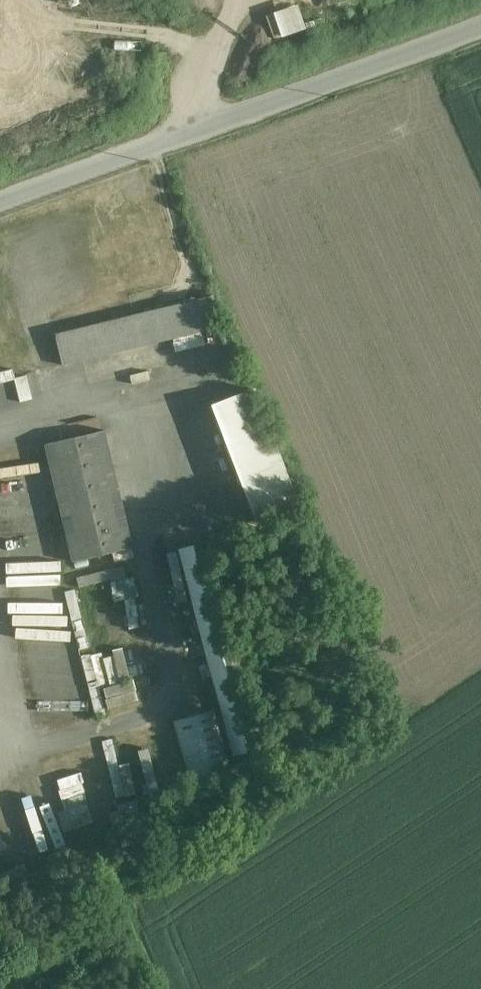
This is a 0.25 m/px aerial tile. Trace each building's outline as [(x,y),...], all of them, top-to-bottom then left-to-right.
[(265,14),(273,38),(304,28),(295,3),(265,14)] [(56,334),(63,364),(221,327),(214,296),(56,334)] [(26,375),(14,379),(21,402),(33,398),(26,375)] [(252,389),(212,404),(257,522),(298,506),(252,389)] [(105,430),(45,444),(73,562),(133,548),(105,430)] [(207,541),(179,549),(244,790),(272,782),(207,541)] [(127,565),(76,575),(78,585),(109,579),(113,600),(122,598),(128,628),(142,625),(132,575),(129,575),(127,565)] [(95,711),(137,702),(125,645),(107,649),(83,655),(95,711)] [(215,710),(173,722),(194,799),(236,788),(215,710)] [(112,737),(102,740),(116,797),(139,791),(131,760),(118,764),(112,737)] [(65,829),(92,822),(80,772),(53,778),(65,829)]
